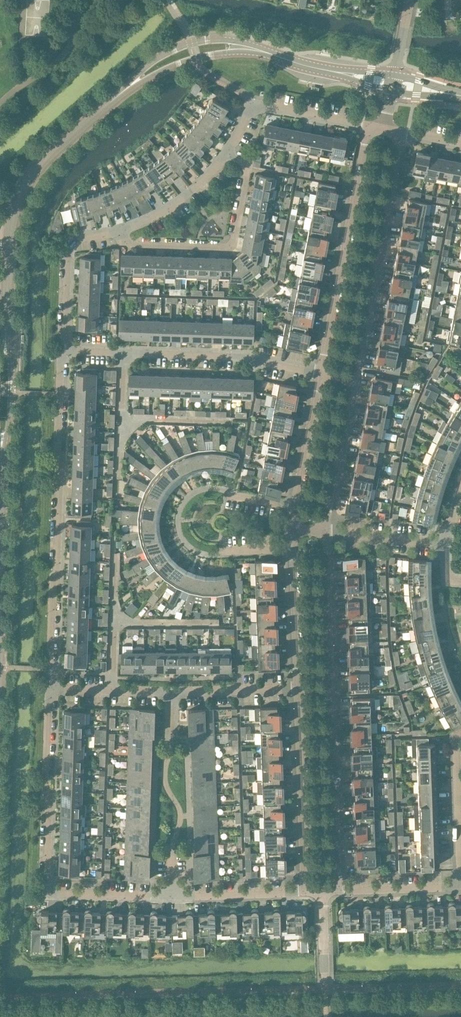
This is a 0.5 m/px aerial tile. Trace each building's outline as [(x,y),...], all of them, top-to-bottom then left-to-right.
[(228,108),(228,107),(212,98),(210,102),(208,106),(205,109),(220,119),(225,122),(228,116),(224,113),(227,108),(228,108)] [(216,125),(220,119),(205,109),(203,113),(201,116),(198,119),(212,130),(217,133),(220,128),(216,125)] [(208,135),(212,130),(198,119),(196,123),(190,129),(204,140),(208,144),(212,139),(208,135)] [(274,144),(278,126),(267,124),(265,132),(261,131),(259,141),(263,142),(262,147),(274,149),(274,144)] [(286,147),(289,128),(278,126),(274,144),(286,147)] [(297,149),(300,130),(289,128),(286,147),(297,149)] [(204,140),(190,129),(185,135),(182,138),(195,151),(199,154),(203,149),(199,146),(204,140)] [(308,151),(311,133),(300,130),(297,149),(308,151)] [(319,153),(323,135),(311,133),(308,151),(319,153)] [(330,155),(334,137),(323,135),(319,153),(330,155)] [(334,135),(334,137),(330,155),(346,158),(348,148),(344,147),(346,138),(334,135)] [(195,151),(182,138),(176,144),(173,147),(185,160),(189,164),(194,159),(190,155),(195,151)] [(185,160),(173,147),(170,150),(167,153),(164,155),(175,169),(179,173),(184,168),(180,165),(185,160)] [(425,174),(429,155),(429,154),(417,151),(415,161),(411,160),(409,171),(425,174)] [(175,169),(164,155),(161,158),(154,163),(165,177),(168,181),(173,177),(170,173),(175,169)] [(435,182),(436,176),(439,158),(429,155),(425,174),(423,180),(435,182)] [(447,178),(451,160),(439,158),(436,176),(447,178)] [(460,166),(460,162),(451,160),(447,178),(458,180),(460,166)] [(165,177),(154,163),(151,165),(144,170),(154,185),(156,189),(162,185),(159,181),(165,177)] [(154,185),(144,170),(137,174),(133,176),(142,192),(145,196),(150,193),(148,188),(154,185)] [(338,182),(339,176),(327,173),(326,180),(338,182)] [(274,177),(257,174),(255,185),(272,188),(274,177)] [(142,192),(133,176),(129,179),(122,182),(130,198),(132,203),(138,200),(136,195),(142,192)] [(334,189),(335,185),(318,181),(316,194),(335,197),(336,190),(334,189)] [(130,198),(122,182),(114,186),(111,187),(118,204),(120,208),(126,206),(124,201),(130,198)] [(270,199),(272,188),(255,185),(253,196),(270,199)] [(118,204),(111,187),(103,190),(99,192),(105,209),(107,213),(113,211),(111,206),(118,204)] [(105,209),(99,192),(91,194),(87,196),(92,213),(94,218),(100,216),(99,211),(105,209)] [(333,205),(335,197),(316,194),(313,206),(330,209),(331,204),(333,205)] [(92,213),(87,196),(83,197),(75,199),(80,221),(87,219),(86,214),(92,213)] [(268,210),(270,199),(253,196),(251,206),(268,210)] [(424,215),(426,202),(410,199),(409,204),(407,203),(405,211),(424,215)] [(272,210),(268,210),(251,206),(249,217),(266,220),(270,221),(272,210)] [(330,213),(330,209),(313,206),(311,217),(330,221),(332,213),(330,213)] [(422,226),(424,215),(405,211),(404,218),(406,219),(405,223),(422,226)] [(264,231),(266,220),(249,217),(246,227),(264,231)] [(329,228),(330,221),(311,217),(309,229),(326,232),(327,228),(329,228)] [(419,238),(422,226),(405,223),(404,227),(402,227),(401,234),(419,238)] [(262,241),(264,231),(246,227),(244,238),(262,241)] [(325,236),(326,232),(309,229),(307,241),(325,245),(327,237),(325,236)] [(417,250),(419,238),(401,234),(399,242),(401,242),(400,247),(417,250)] [(260,251),(262,241),(244,238),(242,249),(243,249),(243,250),(237,255),(254,276),(260,271),(261,266),(263,266),(266,252),(260,251)] [(324,252),(325,245),(307,241),(304,253),(321,256),(322,251),(324,252)] [(415,262),(417,250),(400,247),(399,251),(398,250),(396,258),(415,262)] [(81,257),(80,269),(99,270),(105,270),(105,265),(99,264),(100,253),(89,253),(89,257),(81,257)] [(320,260),(321,256),(304,253),(302,264),(321,268),(322,260),(320,260)] [(132,272),(133,255),(122,254),(121,272),(132,272)] [(143,273),(144,255),(133,255),(132,272),(132,276),(143,277),(143,273)] [(154,273),(155,255),(144,255),(143,273),(143,277),(154,277),(154,273)] [(165,273),(165,256),(155,255),(154,273),(154,277),(165,277),(165,273)] [(254,276),(237,255),(232,259),(231,259),(231,258),(219,258),(219,275),(229,276),(229,282),(243,282),(243,280),(248,280),(254,276)] [(176,274),(176,256),(165,256),(165,273),(165,277),(175,278),(176,274)] [(186,274),(187,256),(176,256),(176,274),(186,274)] [(197,274),(198,257),(187,256),(186,274),(197,274)] [(208,275),(208,257),(198,257),(197,274),(208,275)] [(219,275),(219,258),(208,257),(208,275),(219,275)] [(420,263),(415,262),(396,258),(395,266),(397,266),(396,270),(413,273),(418,274),(420,263)] [(317,279),(317,275),(319,275),(321,268),(302,264),(300,276),(317,279)] [(99,281),(99,270),(80,269),(80,280),(99,281)] [(410,285),(413,273),(396,270),(395,274),(393,274),(391,282),(410,285)] [(316,284),(317,279),(300,276),(297,288),(316,292),(318,284),(316,284)] [(265,289),(274,282),(270,278),(262,285),(265,289)] [(98,292),(99,281),(80,280),(80,292),(98,292)] [(415,286),(410,285),(391,282),(390,289),(392,290),(391,294),(408,297),(413,298),(415,286)] [(256,296),(265,289),(262,285),(253,292),(256,296)] [(271,295),(277,291),(273,287),(268,291),(271,295)] [(316,292),(297,288),(292,287),(290,299),(312,303),(313,299),(315,299),(316,292)] [(266,299),(271,295),(268,291),(263,295),(266,299)] [(98,304),(98,292),(80,292),(79,303),(98,304)] [(413,298),(408,297),(391,294),(390,298),(388,298),(387,305),(406,309),(411,310),(413,298)] [(312,303),(290,299),(289,299),(286,310),(293,312),(312,315),(313,308),(311,307),(312,303)] [(98,315),(98,304),(79,303),(79,314),(98,315)] [(411,310),(406,309),(387,305),(385,313),(387,313),(387,317),(403,320),(409,321),(411,310)] [(455,306),(453,318),(460,319),(460,307),(455,306)] [(310,323),(312,315),(293,312),(290,323),(307,327),(308,322),(310,323)] [(98,315),(79,314),(77,314),(77,326),(87,327),(87,331),(97,331),(98,315)] [(401,332),(403,320),(387,317),(386,322),(384,321),(382,329),(401,332)] [(453,318),(450,329),(460,331),(460,319),(453,318)] [(131,337),(131,319),(119,319),(119,336),(131,337)] [(141,337),(141,320),(131,319),(131,337),(141,337)] [(151,338),(151,320),(141,320),(141,337),(151,338)] [(160,338),(161,320),(151,320),(151,338),(160,338)] [(172,338),(172,321),(161,320),(160,338),(172,338)] [(182,339),(183,321),(172,321),(172,338),(182,339)] [(191,339),(192,321),(183,321),(182,339),(191,339)] [(202,339),(203,322),(192,321),(191,339),(202,339)] [(212,340),(213,322),(203,322),(202,339),(212,340)] [(222,340),(223,323),(213,322),(212,340),(222,340)] [(307,327),(290,323),(285,322),(283,334),(307,339),(308,331),(307,331),(307,327)] [(232,341),(232,323),(223,323),(222,340),(232,341)] [(243,341),(244,323),(232,323),(232,341),(243,341)] [(253,341),(253,324),(244,323),(243,341),(253,341)] [(399,344),(401,332),(382,329),(381,337),(383,337),(382,341),(399,344)] [(450,329),(448,329),(446,341),(460,344),(460,331),(450,329)] [(305,346),(307,339),(283,334),(281,346),(303,351),(304,346),(305,346)] [(397,356),(399,344),(382,341),(381,345),(379,345),(378,352),(397,356)] [(399,374),(402,357),(397,356),(378,352),(376,360),(378,361),(377,365),(386,367),(386,371),(399,374)] [(434,364),(438,359),(433,356),(430,361),(434,364)] [(431,370),(434,364),(430,361),(426,367),(431,370)] [(439,373),(443,367),(438,364),(434,370),(439,373)] [(95,385),(96,369),(85,368),(85,373),(75,372),(75,384),(95,385)] [(436,378),(439,373),(434,370),(431,376),(436,378)] [(141,392),(142,375),(129,374),(129,392),(141,392)] [(151,393),(151,375),(142,375),(141,392),(151,393)] [(161,393),(161,375),(151,375),(151,393),(161,393)] [(171,393),(172,376),(161,375),(161,393),(171,393)] [(181,394),(182,376),(172,376),(171,393),(181,394)] [(192,394),(193,376),(182,376),(181,394),(192,394)] [(201,394),(202,377),(193,376),(192,394),(201,394)] [(211,395),(212,377),(202,377),(201,394),(211,395)] [(221,395),(222,377),(212,377),(211,395),(221,395)] [(232,396),(232,378),(222,377),(221,395),(232,396)] [(394,393),(397,381),(375,377),(374,382),(372,381),(371,389),(389,392),(394,393)] [(242,396),(243,378),(232,378),(232,396),(242,396)] [(252,396),(253,379),(243,378),(242,396),(252,396)] [(295,399),(297,391),(295,391),(296,386),(279,383),(276,395),(295,399)] [(95,396),(95,385),(75,384),(75,385),(76,385),(76,396),(95,396)] [(387,404),(389,392),(371,389),(369,396),(371,397),(370,401),(387,404)] [(294,406),(295,399),(276,395),(272,394),(270,406),(274,407),(291,410),(292,406),(294,406)] [(94,408),(95,396),(76,396),(76,407),(94,408)] [(385,416),(387,404),(370,401),(369,405),(367,405),(366,412),(385,416)] [(459,402),(453,412),(460,417),(460,403),(459,402)] [(94,419),(94,408),(76,407),(75,418),(94,419)] [(290,414),(291,410),(274,407),(272,419),(291,422),(292,415),(290,414)] [(383,428),(385,416),(366,412),(365,420),(366,420),(366,424),(383,428)] [(453,412),(447,421),(460,430),(460,417),(453,412)] [(94,430),(94,419),(75,418),(75,430),(94,430)] [(289,430),(291,422),(272,419),(270,431),(286,434),(287,430),(289,430)] [(460,438),(460,430),(447,421),(442,431),(459,441),(460,438)] [(380,440),(383,428),(366,424),(365,429),(363,428),(361,436),(380,440)] [(93,442),(94,430),(75,430),(74,441),(93,442)] [(212,467),(212,448),(205,449),(202,431),(195,432),(198,449),(201,468),(212,467)] [(222,468),(226,450),(219,449),(219,431),(212,431),(212,448),(212,467),(222,468)] [(286,446),(288,438),(286,438),(286,434),(270,431),(267,442),(286,446)] [(454,451),(459,441),(442,431),(436,442),(454,451)] [(240,464),(241,457),(239,456),(240,454),(232,452),(236,434),(229,433),(226,450),(222,468),(232,471),(236,462),(240,464)] [(201,468),(198,449),(191,451),(185,434),(178,437),(184,453),(191,471),(201,468)] [(378,451),(380,440),(361,436),(360,443),(362,444),(361,448),(378,451)] [(93,454),(93,442),(74,441),(74,453),(93,454)] [(191,471),(184,453),(178,456),(169,441),(163,445),(172,459),(182,475),(191,471)] [(285,454),(286,446),(267,442),(265,454),(282,457),(283,453),(285,454)] [(450,461),(454,451),(436,442),(431,453),(450,461)] [(182,475),(172,459),(166,463),(149,445),(144,450),(161,468),(174,481),(182,475)] [(376,463),(378,451),(361,448),(360,452),(358,452),(357,460),(376,463)] [(92,465),(93,454),(74,453),(74,464),(92,465)] [(446,471),(450,461),(431,453),(427,464),(446,471)] [(282,469),(283,462),(281,462),(282,457),(265,454),(263,466),(282,469)] [(174,481),(161,468),(156,473),(136,458),(132,464),(151,478),(167,489),(174,481)] [(379,476),(381,464),(376,463),(357,460),(355,467),(357,468),(356,472),(373,475),(379,476)] [(92,476),(92,465),(74,464),(73,476),(92,476)] [(446,471),(427,464),(423,475),(442,481),(446,471)] [(280,477),(282,469),(263,466),(260,478),(277,481),(278,477),(280,477)] [(379,476),(373,475),(356,472),(356,476),(354,476),(352,483),(371,487),(376,488),(379,476)] [(439,491),(442,481),(423,475),(420,486),(439,491)] [(92,488),(92,476),(73,476),(73,487),(92,488)] [(161,498),(167,489),(151,478),(148,484),(132,476),(129,483),(144,490),(161,498)] [(278,485),(276,485),(277,481),(260,478),(258,490),(276,494),(277,494),(277,493),(278,485)] [(369,499),(371,487),(352,483),(351,491),(353,491),(352,495),(369,499)] [(436,502),(439,491),(420,486),(417,497),(436,502)] [(91,499),(92,488),(73,487),(72,498),(91,499)] [(161,498),(144,490),(142,497),(125,492),(123,499),(139,503),(158,508),(161,498)] [(374,500),(369,499),(352,495),(351,500),(349,499),(347,507),(347,508),(348,507),(371,512),(374,500)] [(434,512),(436,502),(417,497),(414,508),(434,512)] [(91,516),(91,499),(72,498),(72,510),(80,511),(80,515),(91,516)] [(156,518),(158,508),(139,503),(138,510),(121,509),(120,516),(156,518)] [(432,523),(434,512),(414,508),(412,520),(432,523)] [(157,529),(156,518),(120,516),(120,523),(138,524),(138,531),(157,529)] [(90,538),(90,522),(80,521),(80,526),(71,525),(71,537),(90,538)] [(159,539),(157,529),(138,531),(121,533),(122,540),(139,538),(141,544),(159,539)] [(89,549),(90,538),(71,537),(71,549),(89,549)] [(163,548),(159,539),(141,544),(125,550),(127,556),(144,551),(146,557),(163,548)] [(154,569),(169,557),(163,548),(146,557),(131,566),(135,572),(150,563),(154,569)] [(89,561),(89,549),(71,549),(70,560),(89,561)] [(164,578),(176,564),(169,557),(154,569),(141,580),(146,585),(159,574),(164,578)] [(365,569),(365,557),(346,557),(345,557),(345,558),(346,566),(348,565),(348,570),(365,569)] [(272,572),(272,568),(274,568),(273,560),(274,560),(274,559),(273,560),(254,561),(255,573),(272,572)] [(408,559),(408,570),(428,570),(428,560),(408,559)] [(89,572),(89,561),(70,560),(70,572),(89,572)] [(176,586),(185,570),(176,564),(164,578),(153,592),(159,596),(170,582),(176,586)] [(365,581),(365,569),(348,570),(348,574),(346,574),(346,582),(365,581)] [(189,592),(195,574),(185,570),(176,586),(168,601),(174,605),(182,589),(189,592)] [(408,582),(428,581),(428,570),(408,570),(408,582)] [(88,583),(89,572),(70,572),(69,583),(88,583)] [(274,584),(274,577),(272,577),(272,572),(255,573),(255,585),(274,584)] [(202,595),(205,576),(195,574),(189,592),(184,608),(190,610),(196,593),(202,595)] [(232,589),(232,583),(228,584),(226,574),(215,576),(216,595),(218,612),(225,611),(223,594),(231,592),(230,590),(232,589)] [(216,595),(215,576),(205,576),(202,595),(201,612),(207,612),(209,595),(216,595)] [(370,581),(365,581),(346,582),(346,590),(348,589),(349,594),(366,593),(370,593),(370,581)] [(428,582),(428,581),(408,582),(408,593),(428,592),(428,582)] [(88,595),(88,583),(69,583),(69,594),(88,595)] [(275,592),(274,584),(255,585),(256,597),(273,596),(273,592),(275,592)] [(428,592),(408,593),(409,605),(429,602),(428,592)] [(370,593),(366,593),(349,594),(349,598),(347,598),(347,606),(366,605),(370,605),(370,593)] [(87,606),(88,595),(69,594),(69,606),(87,606)] [(273,601),(273,596),(256,597),(256,609),(275,608),(275,601),(273,601)] [(430,603),(429,602),(409,605),(411,616),(431,613),(430,603)] [(367,617),(366,605),(347,606),(347,613),(349,613),(350,618),(367,617)] [(87,618),(87,606),(69,606),(68,617),(87,618)] [(276,616),(275,608),(256,609),(256,621),(274,620),(274,616),(276,616)] [(431,614),(431,613),(411,616),(413,628),(433,625),(431,614)] [(87,629),(87,618),(68,617),(68,629),(87,629)] [(372,617),(367,617),(350,618),(350,622),(348,622),(348,630),(367,629),(372,629),(372,617)] [(274,625),(274,620),(256,621),(257,633),(276,632),(276,625),(274,625)] [(435,635),(433,625),(413,628),(415,639),(435,635)] [(86,641),(87,629),(68,629),(67,640),(86,641)] [(372,629),(367,629),(348,630),(348,638),(350,638),(350,642),(368,641),(373,641),(372,629)] [(276,640),(276,632),(257,633),(257,645),(275,644),(274,640),(276,640)] [(418,651),(438,646),(435,635),(415,639),(416,640),(418,651)] [(86,652),(86,641),(67,640),(67,650),(65,650),(65,652),(86,652)] [(368,653),(368,641),(350,642),(351,646),(349,646),(349,654),(368,653)] [(277,656),(277,649),(275,649),(275,644),(257,645),(258,657),(277,656)] [(441,656),(438,646),(418,651),(422,662),(441,656)] [(144,652),(143,647),(133,647),(133,652),(133,670),(144,670),(144,652)] [(176,670),(176,652),(176,647),(165,647),(165,652),(165,670),(176,670)] [(208,670),(208,647),(198,647),(198,652),(198,670),(208,670)] [(219,670),(219,647),(208,647),(208,670),(219,670)] [(231,670),(231,652),(231,647),(219,647),(219,670),(231,670)] [(85,668),(86,652),(65,652),(65,663),(75,663),(75,667),(85,668)] [(133,670),(133,652),(121,652),(121,670),(133,670)] [(154,670),(154,652),(144,652),(144,670),(154,670)] [(165,670),(165,652),(154,652),(154,670),(165,670)] [(187,670),(187,652),(176,652),(176,670),(187,670)] [(198,670),(198,652),(187,652),(187,670),(198,670)] [(373,653),(368,653),(349,654),(349,662),(351,662),(351,666),(368,665),(374,665),(373,653)] [(277,664),(277,656),(258,657),(258,669),(275,669),(275,664),(277,664)] [(444,666),(441,656),(422,662),(417,664),(421,675),(426,674),(445,667),(444,666)] [(369,677),(368,665),(351,666),(351,670),(349,670),(350,678),(369,677)] [(430,685),(448,677),(445,667),(426,674),(430,684),(430,685)] [(369,690),(369,677),(350,678),(350,686),(352,686),(352,690),(369,690)] [(452,686),(448,677),(430,685),(434,695),(453,687),(452,686)] [(457,696),(453,687),(434,695),(439,706),(457,697),(457,696)] [(375,709),(375,697),(352,698),(353,702),(351,703),(351,710),(370,710),(375,709)] [(460,707),(460,704),(457,697),(439,706),(434,709),(439,719),(445,716),(460,707)] [(277,711),(277,706),(254,707),(255,720),(260,720),(279,719),(279,711),(277,711)] [(83,723),(84,707),(73,707),(73,711),(63,711),(63,723),(65,723),(83,723)] [(445,716),(439,719),(445,728),(450,725),(450,726),(452,725),(454,728),(460,724),(459,721),(460,720),(460,707),(445,716)] [(154,724),(154,710),(130,709),(130,724),(154,724)] [(213,726),(212,709),(188,710),(189,727),(213,726)] [(375,721),(375,709),(370,710),(351,710),(351,718),(353,718),(353,722),(370,722),(375,721)] [(279,727),(279,719),(260,720),(260,732),(278,731),(277,727),(279,727)] [(371,734),(370,722),(353,722),(353,726),(351,727),(352,734),(371,734)] [(83,735),(83,723),(65,723),(64,734),(83,735)] [(153,735),(154,724),(130,724),(129,737),(152,738),(152,735),(153,735)] [(213,736),(213,726),(189,727),(189,735),(191,735),(191,736),(213,736)] [(278,735),(278,731),(260,732),(261,744),(280,743),(280,735),(278,735)] [(83,746),(83,735),(64,734),(64,745),(83,746)] [(371,746),(371,734),(352,734),(352,742),(354,742),(354,746),(371,746)] [(214,748),(213,736),(191,736),(191,749),(214,748)] [(151,750),(152,738),(129,737),(129,750),(151,750)] [(435,755),(434,743),(428,743),(428,737),(411,738),(412,756),(417,756),(435,755)] [(280,751),(280,743),(261,744),(261,756),(278,755),(278,751),(280,751)] [(82,758),(83,746),(64,745),(63,757),(82,758)] [(376,745),(371,746),(354,746),(354,750),(352,750),(353,758),(372,758),(377,757),(376,745)] [(214,761),(214,748),(191,749),(192,761),(214,761)] [(151,763),(151,750),(129,750),(128,763),(151,763)] [(281,767),(280,759),(278,759),(278,755),(261,756),(256,756),(257,768),(261,768),(281,767)] [(435,767),(435,755),(417,756),(417,768),(435,767)] [(82,769),(82,758),(63,757),(63,768),(82,769)] [(377,770),(377,757),(372,758),(353,758),(353,766),(355,766),(355,770),(372,770),(377,770)] [(214,774),(214,761),(192,761),(192,774),(214,774)] [(150,775),(151,763),(128,763),(128,774),(150,775)] [(281,775),(281,767),(261,768),(262,780),(279,779),(279,775),(281,775)] [(435,779),(435,767),(417,768),(417,780),(435,779)] [(81,780),(82,769),(63,768),(63,780),(81,780)] [(377,782),(377,770),(372,770),(355,770),(355,775),(353,775),(353,783),(372,782),(377,782)] [(150,787),(150,775),(128,774),(127,786),(150,787)] [(215,786),(214,774),(192,774),(192,787),(215,786)] [(262,792),(282,791),(281,783),(279,784),(279,779),(262,780),(257,780),(257,792),(262,792)] [(436,791),(435,779),(417,780),(418,792),(436,791)] [(81,792),(81,780),(63,780),(62,791),(81,792)] [(378,794),(377,782),(372,782),(353,783),(354,790),(356,790),(356,794),(373,794),(378,794)] [(149,801),(150,787),(127,786),(127,800),(149,801)] [(215,798),(215,786),(192,787),(193,799),(215,798)] [(81,803),(81,792),(62,791),(62,803),(81,803)] [(280,803),(280,799),(282,799),(282,791),(262,792),(263,804),(280,803)] [(436,804),(436,791),(418,792),(418,804),(436,804)] [(378,794),(373,794),(356,794),(356,799),(354,799),(354,806),(373,806),(378,806),(378,794)] [(216,811),(215,798),(193,799),(193,811),(216,811)] [(149,814),(149,801),(127,800),(127,813),(149,814)] [(85,803),(81,803),(62,803),(61,814),(80,815),(85,815),(85,803)] [(282,815),(282,807),(280,808),(280,803),(263,804),(263,816),(282,815)] [(437,816),(436,804),(418,804),(413,804),(414,816),(419,816),(437,816)] [(374,818),(373,806),(354,806),(355,814),(357,814),(357,818),(374,818)] [(216,823),(216,811),(193,811),(194,824),(216,823)] [(149,825),(149,814),(127,813),(126,825),(149,825)] [(80,826),(80,815),(61,814),(61,825),(80,826)] [(281,827),(281,823),(283,823),(282,815),(263,816),(264,828),(281,827)] [(437,828),(437,816),(419,816),(414,816),(414,828),(419,828),(437,828)] [(379,818),(374,818),(357,818),(357,823),(355,823),(355,830),(374,830),(379,830),(379,818)] [(217,836),(216,823),(194,824),(194,836),(217,836)] [(80,827),(80,826),(61,825),(61,837),(79,837),(80,832),(82,832),(82,827),(80,827)] [(148,838),(149,825),(126,825),(126,837),(148,838)] [(283,839),(283,831),(281,831),(281,827),(264,828),(259,828),(259,839),(264,839),(283,839)] [(437,840),(437,828),(419,828),(419,840),(437,840)] [(374,842),(374,830),(355,830),(355,838),(357,838),(357,842),(374,842)] [(217,847),(217,836),(194,836),(195,848),(217,847)] [(79,849),(79,837),(61,837),(60,848),(79,849)] [(148,851),(148,838),(126,837),(125,850),(148,851)] [(282,851),(282,847),(284,847),(283,839),(264,839),(264,852),(282,851)] [(438,852),(437,840),(419,840),(420,852),(438,852)] [(375,854),(374,842),(357,842),(358,847),(356,847),(356,854),(375,854)] [(217,858),(217,847),(195,848),(195,854),(193,854),(193,859),(217,858)] [(84,849),(79,849),(60,848),(60,860),(79,860),(84,860),(84,849)] [(149,859),(149,854),(148,854),(148,851),(125,850),(125,858),(149,859)] [(284,863),(284,855),(282,855),(282,851),(264,852),(265,864),(284,863)] [(438,864),(438,852),(420,852),(415,852),(415,865),(420,865),(421,871),(433,870),(432,864),(438,864)] [(380,854),(375,854),(356,854),(356,862),(358,862),(358,867),(360,867),(360,873),(357,873),(378,872),(378,866),(380,866),(380,854)] [(149,867),(149,859),(125,858),(125,866),(149,867)] [(218,866),(217,858),(193,859),(193,867),(218,866)] [(78,876),(79,860),(60,860),(59,872),(68,872),(68,876),(78,876)] [(282,876),(282,871),(284,871),(284,863),(265,864),(265,876),(282,876)] [(148,879),(149,867),(125,866),(124,878),(148,879)] [(218,878),(218,866),(193,867),(194,879),(218,878)] [(449,924),(448,905),(434,906),(434,905),(433,904),(433,903),(432,903),(431,902),(430,902),(429,902),(429,903),(428,903),(427,903),(427,904),(427,905),(427,906),(428,925),(449,924)] [(455,905),(455,904),(454,903),(454,902),(453,902),(452,902),(451,902),(450,902),(449,902),(449,903),(448,903),(448,904),(448,905),(449,924),(460,924),(460,905),(455,905)] [(428,925),(427,906),(413,906),(412,906),(412,905),(412,904),(411,904),(411,903),(410,903),(409,903),(408,903),(407,903),(407,904),(406,904),(406,905),(405,906),(405,907),(406,926),(428,925)] [(385,927),(384,907),(370,908),(370,907),(370,906),(369,905),(368,905),(367,904),(366,904),(365,905),(364,905),(364,906),(363,907),(363,908),(364,927),(385,927)] [(406,926),(405,907),(392,907),(391,906),(391,905),(390,905),(390,904),(389,904),(388,904),(387,904),(386,904),(385,905),(385,906),(384,907),(385,927),(406,926)] [(84,931),(84,912),(70,911),(70,910),(69,909),(68,908),(67,908),(66,908),(65,908),(64,908),(63,909),(63,910),(62,911),(62,931),(84,931)] [(106,932),(106,913),(92,912),(91,911),(91,910),(90,909),(89,909),(88,908),(87,908),(86,909),(85,910),(84,911),(84,912),(84,931),(84,937),(92,937),(94,936),(94,932),(106,932)] [(258,931),(258,912),(258,911),(258,910),(257,910),(257,909),(256,909),(255,909),(255,908),(254,908),(253,909),(252,909),(251,910),(251,911),(251,912),(236,913),(236,932),(258,931)] [(280,931),(280,911),(280,910),(279,910),(279,909),(278,909),(278,908),(277,908),(276,908),(275,908),(274,908),(274,909),(273,909),(273,910),(273,911),(272,911),(258,912),(258,931),(280,931)] [(364,927),(363,908),(342,909),(341,909),(340,910),(339,910),(339,911),(338,912),(338,913),(339,914),(339,915),(340,915),(340,916),(341,916),(342,916),(343,926),(338,926),(338,932),(364,931),(364,927)] [(128,933),(128,913),(113,913),(113,912),(113,911),(112,910),(111,909),(110,909),(109,909),(108,909),(108,910),(107,910),(107,911),(106,911),(106,912),(106,913),(106,932),(128,933)] [(236,932),(236,913),(236,912),(236,911),(235,911),(235,910),(234,910),(233,909),(232,909),(231,909),(231,910),(230,910),(229,911),(229,912),(229,913),(214,913),(215,933),(236,932)] [(62,931),(62,911),(41,910),(40,911),(39,911),(38,911),(38,912),(37,913),(37,914),(37,915),(37,916),(38,917),(39,918),(40,918),(41,918),(40,930),(62,931)] [(149,934),(150,914),(135,914),(135,913),(135,912),(134,911),(133,910),(132,910),(131,910),(130,910),(129,911),(128,912),(128,913),(128,933),(149,934)] [(215,933),(214,913),(214,912),(214,911),(213,911),(213,910),(212,910),(211,910),(210,910),(209,910),(209,911),(208,911),(208,912),(207,912),(207,913),(207,914),(192,914),(193,934),(215,933)] [(302,930),(302,918),(303,917),(304,917),(305,916),(305,915),(305,914),(305,913),(305,912),(304,912),(304,911),(303,911),(302,911),(301,910),(280,911),(280,931),(302,930)] [(171,934),(171,915),(157,914),(157,913),(156,912),(155,911),(154,911),(153,911),(152,911),(151,912),(150,912),(150,913),(150,914),(149,934),(171,934)] [(193,934),(192,914),(192,913),(192,912),(191,912),(191,911),(190,911),(189,911),(188,911),(187,911),(186,912),(185,913),(185,914),(171,915),(171,934),(193,934)] [(206,955),(206,946),(196,946),(196,955),(206,955)]
